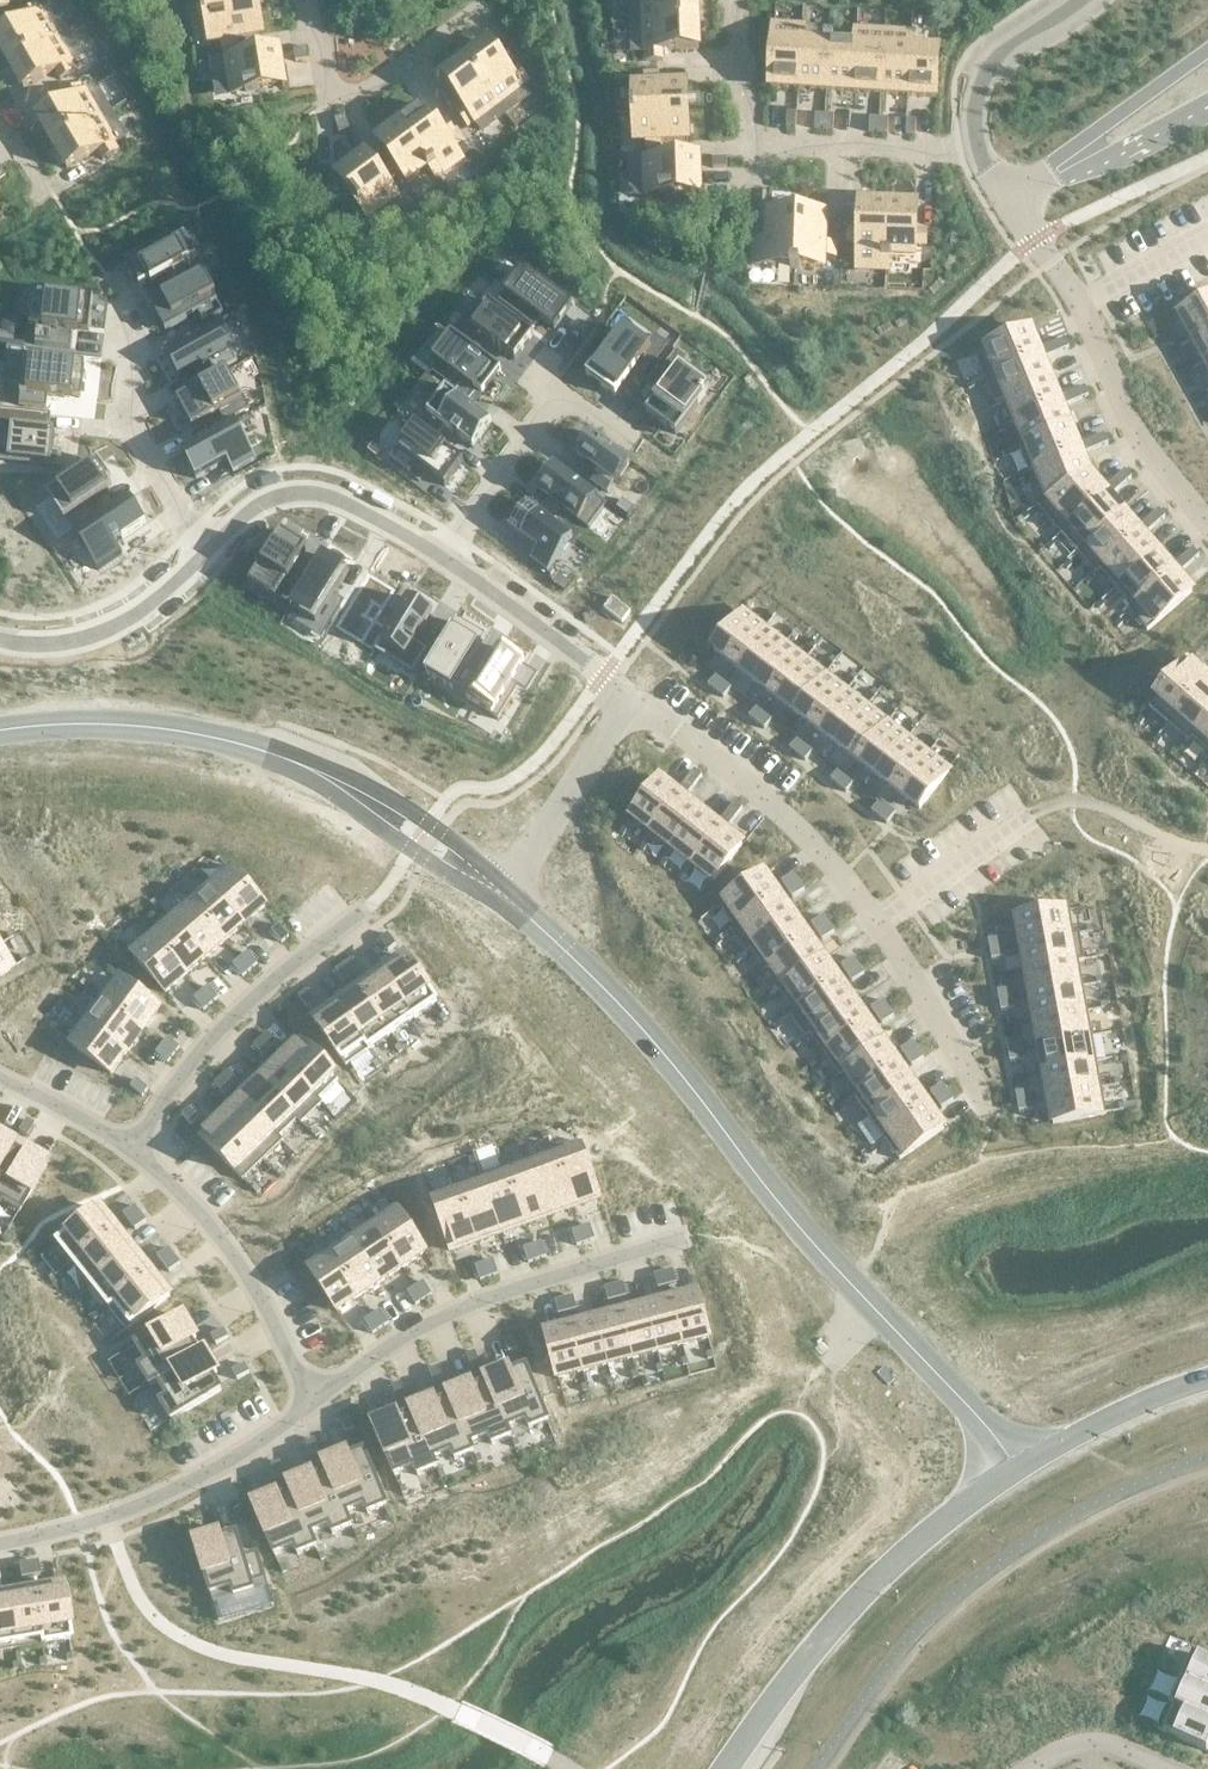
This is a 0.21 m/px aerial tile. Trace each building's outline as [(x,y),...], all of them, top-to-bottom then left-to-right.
[(202,17),(258,8),(256,0),(203,0),(205,12),(202,12),(202,17)] [(698,22),(697,0),(631,0),(632,24),(698,22)] [(0,38),(0,50),(9,65),(66,33),(52,8),(40,15),(36,7),(22,15),(27,22),(0,38)] [(258,8),(202,17),(203,22),(206,21),(210,44),(223,42),(224,53),(237,51),(235,40),(262,36),(258,8)] [(662,51),(699,50),(698,22),(632,24),(633,52),(646,52),(647,61),(662,60),(662,51)] [(803,28),(774,26),(770,88),(799,90),(801,42),(803,42),(803,28)] [(855,45),(856,45),(853,93),(880,95),(884,33),(855,31),(855,45)] [(66,33),(9,65),(23,90),(55,71),(60,79),(73,72),(68,64),(80,57),(66,33)] [(912,34),(884,33),(880,95),(907,96),(910,48),(911,48),(912,34)] [(824,43),(803,42),(801,42),(799,90),(826,92),(829,40),(824,39),(824,43)] [(834,40),(829,40),(826,92),(853,93),(856,45),(855,45),(833,43),(834,40)] [(510,74),(489,45),(466,62),(505,114),(528,97),(520,87),(527,81),(518,69),(510,74)] [(307,46),(293,48),(294,58),(309,56),(307,46)] [(938,50),(911,48),(910,48),(907,96),(936,98),(938,50)] [(279,51),(210,62),(210,63),(215,63),(220,94),(244,90),(245,93),(258,91),(258,88),(282,84),(283,89),(285,89),(279,51)] [(505,114),(466,62),(443,79),(465,108),(458,113),(467,126),(474,120),(482,131),(505,114)] [(646,86),(633,86),(634,110),(631,110),(631,115),(687,113),(686,84),(659,85),(658,75),(645,75),(646,86)] [(70,102),(38,120),(52,145),(109,112),(95,88),(83,94),(79,87),(66,94),(70,102)] [(399,123),(432,168),(436,165),(434,163),(453,149),(445,139),(454,132),(447,122),(438,129),(421,107),(399,123)] [(109,112),(52,145),(66,170),(98,151),(103,159),(116,151),(112,144),(123,137),(109,112)] [(687,113),(631,115),(631,119),(634,119),(635,143),(648,142),(648,153),(661,152),(661,142),(688,141),(687,113)] [(796,128),(797,114),(788,113),(787,127),(796,128)] [(823,130),(824,115),(815,115),(814,129),(823,130)] [(833,130),(834,116),(824,115),(823,130),(833,130)] [(878,133),(879,119),(869,118),(868,132),(878,133)] [(887,133),(888,119),(879,119),(878,133),(887,133)] [(340,123),(344,136),(353,134),(349,120),(340,123)] [(914,135),(915,121),(906,120),(905,135),(914,135)] [(384,170),(391,179),(400,173),(407,183),(426,169),(428,171),(432,168),(399,123),(376,140),(393,163),(384,170)] [(406,209),(365,154),(334,177),(335,178),(339,175),(353,195),(351,197),(360,207),(361,206),(376,226),(402,207),(405,211),(406,209)] [(713,167),(727,166),(727,157),(712,157),(713,167)] [(698,158),(629,160),(629,162),(633,162),(634,194),(659,193),(659,195),(673,195),(673,192),(698,191),(698,196),(700,196),(698,158)] [(847,230),(847,242),(858,243),(858,255),(881,256),(881,259),(886,259),(888,204),(860,203),(859,231),(847,230)] [(888,204),(886,259),(891,260),(891,256),(915,257),(915,245),(926,245),(927,233),(915,233),(916,205),(888,204)] [(767,254),(767,267),(790,268),(790,271),(795,271),(797,215),(768,214),(768,241),(757,241),(757,254),(767,254)] [(797,215),(795,271),(800,271),(800,268),(823,269),(824,256),(834,257),(835,244),(824,243),(825,216),(797,215)] [(168,242),(126,264),(127,266),(128,265),(135,277),(134,278),(134,279),(136,278),(140,286),(139,287),(140,288),(151,282),(152,284),(151,285),(151,286),(163,279),(168,289),(167,289),(168,291),(193,277),(192,276),(191,276),(186,267),(190,265),(190,263),(188,264),(187,262),(196,258),(195,257),(194,257),(184,239),(185,238),(184,237),(168,245),(167,244),(169,243),(168,242)] [(523,269),(498,303),(511,312),(512,312),(525,322),(531,314),(554,332),(573,306),(523,269)] [(203,277),(150,306),(165,333),(198,315),(204,326),(223,315),(214,297),(216,296),(205,276),(203,277)] [(33,293),(29,328),(36,329),(34,345),(70,349),(73,325),(90,327),(93,299),(33,293)] [(1179,317),(1192,341),(1207,332),(1207,301),(1179,317)] [(487,302),(461,336),(479,349),(486,340),(515,361),(533,336),(487,302)] [(210,363),(216,373),(237,362),(231,351),(236,349),(235,347),(234,348),(221,323),(222,323),(221,321),(165,352),(166,354),(166,353),(180,378),(179,378),(180,379),(210,363)] [(586,375),(615,397),(635,370),(644,377),(667,346),(653,335),(644,348),(640,345),(641,345),(634,340),(633,340),(620,330),(611,342),(608,345),(607,345),(595,360),(596,361),(586,375)] [(1040,355),(1042,360),(1055,354),(1052,345),(1039,351),(1030,330),(985,349),(996,374),(1040,355)] [(1192,341),(1204,363),(1207,361),(1207,332),(1192,341)] [(438,364),(431,373),(450,387),(457,378),(482,396),(501,371),(451,335),(447,340),(433,360),(438,364)] [(1055,354),(1069,349),(1065,340),(1052,345),(1055,354)] [(671,379),(645,413),(676,436),(710,390),(680,368),(688,358),(677,350),(661,372),(671,379)] [(1050,379),(1042,360),(1040,355),(996,374),(1005,398),(1050,379)] [(19,403),(19,406),(46,409),(48,397),(82,401),(82,399),(80,398),(83,368),(85,368),(86,366),(24,359),(24,361),(25,361),(20,404),(19,403)] [(227,373),(177,400),(192,427),(219,412),(225,423),(250,409),(243,397),(241,398),(227,373)] [(1062,407),(1075,402),(1071,393),(1058,399),(1050,379),(1005,398),(1015,421),(1060,403),(1062,407)] [(1075,402),(1088,396),(1085,388),(1071,393),(1075,402)] [(445,390),(420,424),(437,437),(444,428),(473,449),(491,424),(445,390)] [(1070,427),(1062,407),(1060,403),(1015,421),(1025,445),(1070,427)] [(2,428),(0,447),(9,448),(8,463),(60,468),(62,452),(52,451),(54,432),(44,431),(46,414),(0,410),(0,428),(2,428)] [(235,423),(181,452),(196,480),(227,462),(233,473),(256,460),(235,423)] [(415,427),(389,461),(409,476),(410,474),(416,466),(423,472),(444,487),(463,462),(415,427)] [(1080,451),(1078,446),(1070,427),(1025,445),(1035,469),(1080,451)] [(591,434),(576,455),(599,472),(591,481),(606,492),(607,493),(614,483),(614,484),(629,464),(628,464),(630,462),(591,434)] [(1104,435),(1091,441),(1095,450),(1108,444),(1104,435)] [(1091,441),(1078,446),(1080,451),(1035,469),(1048,500),(1089,474),(1081,455),(1095,450),(1091,441)] [(64,484),(48,494),(49,496),(50,495),(72,528),(71,528),(72,530),(92,516),(86,506),(108,491),(104,485),(109,482),(96,462),(82,471),(63,483),(64,484)] [(416,466),(410,474),(417,480),(423,472),(416,466)] [(555,466),(537,491),(552,502),(551,503),(562,511),(563,510),(578,522),(596,497),(555,466)] [(1120,488),(1131,479),(1125,471),(1114,481),(1120,488)] [(1109,497),(1120,488),(1114,481),(1103,490),(1089,474),(1048,500),(1070,526),(1106,494),(1109,497)] [(1123,513),(1109,497),(1106,494),(1070,526),(1087,545),(1123,513)] [(129,498),(73,535),(74,537),(76,535),(98,568),(96,569),(97,571),(121,555),(114,545),(146,524),(145,522),(143,523),(128,501),(130,499),(129,498)] [(628,516),(633,508),(622,500),(616,508),(628,516)] [(527,504),(508,529),(537,551),(530,560),(547,573),(573,539),(566,534),(527,504)] [(1159,510),(1148,520),(1154,527),(1165,518),(1159,510)] [(1137,529),(1123,513),(1087,545),(1104,565),(1140,533),(1137,529)] [(1148,520),(1137,529),(1140,533),(1104,565),(1121,584),(1146,562),(1157,552),(1143,536),(1154,527),(1148,520)] [(570,528),(566,534),(573,539),(578,533),(570,528)] [(265,557),(248,585),(275,601),(277,598),(287,604),(299,584),(291,579),(301,563),(299,562),(307,549),(281,532),(273,546),(275,547),(267,559),(265,557)] [(1192,562),(1199,556),(1193,549),(1182,559),(1185,562),(1188,566),(1192,562)] [(1166,562),(1157,552),(1146,562),(1121,584),(1138,603),(1174,572),(1177,575),(1188,566),(1185,562),(1182,559),(1177,562),(1171,568),(1166,562)] [(322,557),(289,610),(316,626),(322,616),(332,623),(340,609),(330,603),(348,573),(322,557)] [(1138,603),(1155,624),(1192,592),(1177,575),(1174,572),(1138,603)] [(367,574),(335,627),(372,649),(385,627),(375,620),(394,590),(367,574)] [(612,598),(603,610),(622,623),(630,612),(612,598)] [(408,599),(376,652),(400,667),(433,614),(408,599)] [(713,651),(735,668),(764,629),(743,613),(713,651)] [(458,624),(426,675),(453,691),(454,689),(464,696),(476,676),(466,669),(474,656),(461,648),(470,634),(459,627),(460,625),(458,624)] [(735,668),(755,683),(785,645),(764,629),(735,668)] [(755,683),(775,699),(805,661),(785,645),(755,683)] [(498,648),(466,701),(498,721),(512,699),(506,695),(525,664),(498,648)] [(775,699),(796,715),(825,676),(805,661),(775,699)] [(1187,661),(1152,702),(1172,720),(1207,679),(1187,661)] [(724,681),(717,675),(708,686),(715,692),(724,681)] [(796,715),(816,731),(846,692),(825,676),(796,715)] [(1207,679),(1172,720),(1192,736),(1207,718),(1207,679)] [(732,687),(724,681),(715,692),(723,698),(732,687)] [(816,731),(837,746),(866,708),(846,692),(816,731)] [(765,712),(757,707),(749,718),(756,724),(765,712)] [(837,746),(857,762),(887,724),(866,708),(837,746)] [(773,718),(765,712),(756,724),(764,730),(773,718)] [(1207,751),(1207,718),(1192,736),(1207,751)] [(857,762),(878,778),(907,739),(887,724),(857,762)] [(806,744),(798,738),(789,749),(797,755),(806,744)] [(878,778),(898,793),(927,755),(907,739),(878,778)] [(814,750),(806,744),(797,755),(805,761),(814,750)] [(898,793),(919,810),(949,772),(927,755),(898,793)] [(847,775),(839,769),(830,781),(838,787),(847,775)] [(693,788),(702,777),(695,771),(686,782),(693,788)] [(854,781),(847,775),(838,787),(846,793),(854,781)] [(681,797),(677,794),(659,780),(631,816),(652,833),(681,797)] [(672,849),(701,813),(684,800),(693,788),(686,782),(677,794),(681,797),(652,833),(672,849)] [(888,807),(880,801),(871,812),(879,818),(888,807)] [(734,820),(742,809),(735,803),(726,814),(734,820)] [(895,813),(888,807),(879,818),(886,824),(895,813)] [(701,813),(672,849),(692,865),(721,829),(725,832),(734,820),(726,814),(717,826),(701,813)] [(713,882),(742,845),(725,832),(721,829),(692,865),(713,882)] [(264,907),(232,871),(212,888),(244,925),(264,907)] [(724,902),(740,924),(779,896),(764,874),(724,902)] [(799,883),(793,875),(781,883),(787,891),(799,883)] [(804,890),(799,883),(787,891),(792,899),(804,890)] [(244,925),(212,888),(193,905),(225,942),(244,925)] [(794,917),(779,896),(740,924),(755,945),(794,917)] [(173,922),(205,959),(225,942),(193,905),(173,922)] [(1068,937),(1064,910),(1016,919),(1021,945),(1068,937)] [(809,938),(794,917),(755,945),(769,966),(809,938)] [(828,925),(823,917),(811,925),(817,933),(828,925)] [(154,939),(186,976),(205,959),(173,922),(154,939)] [(834,933),(828,925),(817,933),(822,941),(834,933)] [(288,937),(279,926),(272,932),(281,943),(288,937)] [(380,940),(388,952),(396,946),(388,935),(380,940)] [(1073,962),(1068,937),(1021,945),(1025,971),(1073,962)] [(769,966),(784,987),(824,960),(809,938),(769,966)] [(186,976),(154,939),(134,957),(165,993),(186,976)] [(1002,939),(988,941),(990,951),(1004,948),(1002,939)] [(1004,948),(990,951),(992,960),(1006,958),(1004,948)] [(240,960),(250,970),(257,964),(247,953),(240,960)] [(10,971),(0,954),(0,976),(10,971)] [(434,998),(405,957),(382,974),(410,1014),(434,998)] [(858,967),(853,959),(841,967),(847,975),(858,967)] [(250,970),(240,960),(233,966),(242,977),(250,970)] [(839,981),(824,960),(784,987),(799,1009),(839,981)] [(343,966),(351,978),(359,972),(351,961),(343,966)] [(1077,988),(1073,962),(1025,971),(1030,996),(1077,988)] [(335,972),(344,983),(351,978),(343,966),(335,972)] [(864,975),(858,967),(847,975),(852,983),(864,975)] [(410,1014),(382,974),(360,989),(388,1030),(410,1014)] [(854,1002),(839,981),(799,1009),(814,1030),(854,1002)] [(159,1011),(120,982),(104,1003),(143,1032),(159,1011)] [(218,998),(208,987),(201,993),(211,1004),(218,998)] [(1082,1013),(1077,988),(1030,996),(1034,1021),(1082,1013)] [(366,1045),(388,1030),(360,989),(337,1005),(366,1045)] [(1013,999),(1011,990),(997,992),(999,1002),(1013,999)] [(315,1004),(307,992),(299,997),(307,1009),(315,1004)] [(211,1004),(201,993),(194,1000),(203,1011),(211,1004)] [(1014,1009),(1015,1009),(1014,1005),(1013,999),(999,1002),(1001,1011),(1014,1009)] [(888,1009),(882,1001),(871,1009),(876,1017),(888,1009)] [(869,1023),(854,1002),(814,1030),(829,1051),(869,1023)] [(89,1024),(127,1053),(143,1032),(104,1003),(89,1024)] [(366,1045),(337,1005),(314,1021),(343,1062),(366,1045)] [(894,1017),(888,1009),(876,1017),(882,1025),(894,1017)] [(1087,1038),(1082,1013),(1034,1021),(1039,1047),(1087,1038)] [(884,1044),(869,1023),(829,1051),(844,1072),(884,1044)] [(127,1053),(89,1024),(72,1045),(111,1074),(127,1053)] [(277,1044),(267,1034),(260,1041),(270,1051),(277,1044)] [(1091,1064),(1087,1038),(1039,1047),(1043,1072),(1091,1064)] [(162,1047),(173,1055),(179,1048),(167,1039),(162,1047)] [(1014,1041),(1006,1043),(1008,1052),(1014,1051),(1022,1050),(1021,1040),(1014,1041)] [(254,1047),(263,1058),(270,1051),(260,1041),(254,1047)] [(280,1061),(318,1100),(338,1081),(301,1042),(280,1061)] [(918,1051),(912,1043),(901,1051),(906,1059),(918,1051)] [(898,1065),(884,1044),(844,1072),(859,1093),(898,1065)] [(173,1055),(162,1047),(156,1054),(167,1063),(173,1055)] [(1014,1061),(1024,1059),(1022,1050),(1014,1051),(1008,1052),(1010,1062),(1014,1061)] [(923,1059),(918,1051),(906,1059),(912,1067),(923,1059)] [(318,1100),(280,1061),(261,1080),(298,1119),(318,1100)] [(1096,1089),(1091,1064),(1043,1072),(1048,1098),(1096,1089)] [(913,1086),(898,1065),(859,1093),(874,1114),(913,1086)] [(238,1082),(228,1072),(221,1078),(231,1089),(238,1082)] [(231,1089),(221,1078),(214,1085),(224,1095),(231,1089)] [(131,1088),(142,1096),(148,1089),(136,1080),(131,1088)] [(241,1099),(279,1138),(298,1119),(261,1080),(241,1099)] [(948,1093),(942,1085),(930,1094),(936,1101),(948,1093)] [(928,1107),(913,1086),(874,1114),(889,1135),(928,1107)] [(1100,1116),(1096,1089),(1048,1098),(1053,1124),(1100,1116)] [(1031,1101),(1030,1091),(1016,1094),(1017,1103),(1031,1101)] [(953,1101),(948,1093),(936,1101),(941,1109),(953,1101)] [(279,1138),(241,1099),(221,1118),(259,1157),(279,1138)] [(1033,1110),(1031,1101),(1017,1103),(1019,1113),(1033,1110)] [(330,1106),(327,1110),(331,1114),(335,1111),(330,1106)] [(944,1129),(928,1107),(889,1135),(904,1157),(944,1129)] [(199,1120),(189,1110),(182,1116),(192,1126),(199,1120)] [(201,1138),(239,1177),(259,1157),(221,1118),(201,1138)] [(32,1125),(24,1121),(17,1133),(25,1138),(32,1125)] [(315,1129),(311,1132),(316,1137),(319,1134),(315,1129)] [(10,1144),(0,1138),(0,1162),(10,1144)] [(46,1165),(24,1153),(21,1158),(8,1150),(11,1145),(10,1144),(0,1162),(0,1203),(18,1214),(46,1165)] [(555,1156),(573,1207),(599,1198),(580,1147),(555,1156)] [(573,1207),(555,1156),(531,1165),(549,1216),(573,1207)] [(549,1216),(531,1165),(507,1174),(525,1225),(549,1216)] [(276,1167),(272,1170),(277,1175),(280,1172),(276,1167)] [(525,1225),(507,1174),(482,1183),(501,1233),(525,1225)] [(501,1233),(482,1183),(458,1191),(476,1242),(501,1233)] [(257,1186),(253,1189),(257,1194),(261,1190),(257,1186)] [(476,1242),(458,1191),(433,1200),(451,1251),(476,1242)] [(129,1223),(140,1214),(134,1206),(123,1215),(129,1223)] [(79,1263),(118,1232),(100,1209),(62,1240),(79,1263)] [(425,1253),(398,1213),(375,1228),(402,1268),(425,1253)] [(135,1230),(146,1221),(140,1214),(129,1223),(135,1230)] [(595,1239),(590,1226),(581,1229),(586,1242),(595,1239)] [(402,1268),(375,1228),(354,1242),(381,1282),(402,1268)] [(586,1242),(581,1229),(572,1232),(577,1246),(586,1242)] [(118,1232),(79,1263),(96,1284),(135,1253),(118,1232)] [(381,1282),(354,1242),(333,1257),(359,1297),(381,1282)] [(533,1247),(538,1260),(547,1257),(542,1243),(533,1247)] [(529,1263),(538,1260),(533,1247),(524,1250),(529,1263)] [(163,1265),(174,1256),(168,1249),(157,1258),(163,1265)] [(135,1253),(96,1284),(113,1305),(152,1274),(135,1253)] [(169,1273),(180,1264),(174,1256),(163,1265),(169,1273)] [(359,1297),(333,1257),(310,1271),(337,1312),(359,1297)] [(489,1277),(498,1274),(493,1261),(484,1264),(489,1277)] [(489,1277),(484,1264),(475,1267),(480,1281),(489,1277)] [(677,1285),(673,1271),(664,1273),(667,1287),(677,1285)] [(667,1287),(664,1273),(654,1276),(658,1289),(667,1287)] [(131,1327),(170,1296),(152,1274),(113,1305),(131,1327)] [(431,1295),(423,1283),(415,1288),(423,1300),(431,1295)] [(614,1286),(617,1300),(627,1298),(623,1284),(614,1286)] [(617,1300),(614,1286),(605,1289),(608,1303),(617,1300)] [(423,1300),(415,1288),(408,1293),(415,1305),(423,1300)] [(709,1339),(697,1294),(671,1301),(683,1346),(709,1339)] [(577,1311),(573,1297),(564,1299),(568,1313),(577,1311)] [(568,1313),(564,1299),(555,1302),(558,1316),(568,1313)] [(646,1307),(658,1352),(683,1346),(671,1301),(646,1307)] [(658,1352),(646,1307),(621,1314),(633,1359),(658,1352)] [(373,1317),(381,1328),(388,1323),(381,1311),(373,1317)] [(633,1359),(621,1314),(596,1320),(608,1365),(633,1359)] [(149,1386),(205,1352),(204,1351),(199,1354),(191,1341),(196,1338),(183,1317),(135,1346),(146,1364),(139,1369),(149,1386)] [(365,1322),(373,1334),(381,1328),(373,1317),(365,1322)] [(571,1327),(583,1372),(608,1365),(596,1320),(571,1327)] [(545,1334),(557,1379),(583,1372),(571,1327),(545,1334)] [(211,1337),(216,1345),(228,1338),(223,1330),(211,1337)] [(503,1340),(509,1353),(518,1350),(512,1337),(503,1340)] [(205,1352),(149,1386),(150,1387),(157,1382),(167,1399),(160,1403),(171,1421),(221,1391),(212,1376),(217,1373),(205,1352)] [(480,1365),(475,1352),(466,1356),(472,1369),(480,1365)] [(244,1364),(232,1372),(237,1380),(249,1372),(244,1364)] [(443,1381),(438,1367),(429,1371),(434,1384),(443,1381)] [(486,1378),(510,1437),(511,1437),(508,1429),(526,1422),(529,1430),(549,1422),(526,1367),(510,1374),(508,1369),(486,1378)] [(510,1437),(486,1378),(485,1378),(487,1383),(473,1389),(471,1384),(448,1393),(473,1453),(474,1452),(471,1445),(489,1437),(492,1445),(510,1437)] [(406,1396),(401,1383),(392,1387),(397,1400),(406,1396)] [(473,1453),(448,1393),(447,1394),(450,1399),(436,1405),(433,1399),(411,1409),(436,1468),(437,1468),(434,1460),(451,1453),(455,1460),(473,1453)] [(436,1468),(411,1409),(410,1409),(412,1414),(398,1420),(396,1415),(373,1424),(394,1476),(414,1468),(418,1476),(436,1468)] [(340,1420),(345,1434),(354,1430),(349,1417),(340,1420)] [(306,1443),(311,1457),(320,1453),(314,1440),(306,1443)] [(324,1462),(351,1527),(352,1527),(346,1513),(364,1506),(367,1514),(387,1506),(364,1451),(348,1458),(346,1453),(324,1462)] [(311,1474),(289,1483),(316,1548),(317,1547),(311,1534),(329,1527),(333,1535),(351,1527),(324,1462),(323,1463),(327,1473),(313,1479),(311,1474)] [(272,1466),(277,1479),(286,1476),(280,1463),(272,1466)] [(253,1504),(274,1556),(294,1548),(297,1555),(316,1548),(289,1483),(288,1483),(292,1494),(278,1500),(276,1494),(253,1504)] [(194,1541),(211,1595),(231,1589),(234,1597),(254,1591),(251,1582),(265,1578),(257,1553),(244,1557),(237,1534),(220,1539),(218,1534),(194,1541)] [(27,1563),(30,1578),(39,1576),(37,1562),(27,1563)] [(18,1565),(20,1579),(30,1578),(27,1563),(18,1565)] [(68,1636),(60,1587),(32,1592),(40,1640),(68,1636)] [(40,1640),(32,1592),(5,1596),(13,1645),(40,1640)] [(5,1596),(0,1597),(0,1647),(13,1645),(5,1596)] [(1182,1678),(1187,1681),(1186,1682),(1207,1692),(1207,1660),(1198,1656),(1193,1654),(1182,1678)] [(1169,1705),(1175,1708),(1175,1707),(1207,1721),(1207,1692),(1186,1682),(1187,1681),(1182,1678),(1181,1679),(1170,1704),(1169,1705)] [(1159,1729),(1164,1732),(1164,1733),(1206,1752),(1207,1751),(1207,1748),(1207,1721),(1175,1707),(1175,1708),(1169,1705),(1159,1729)]
